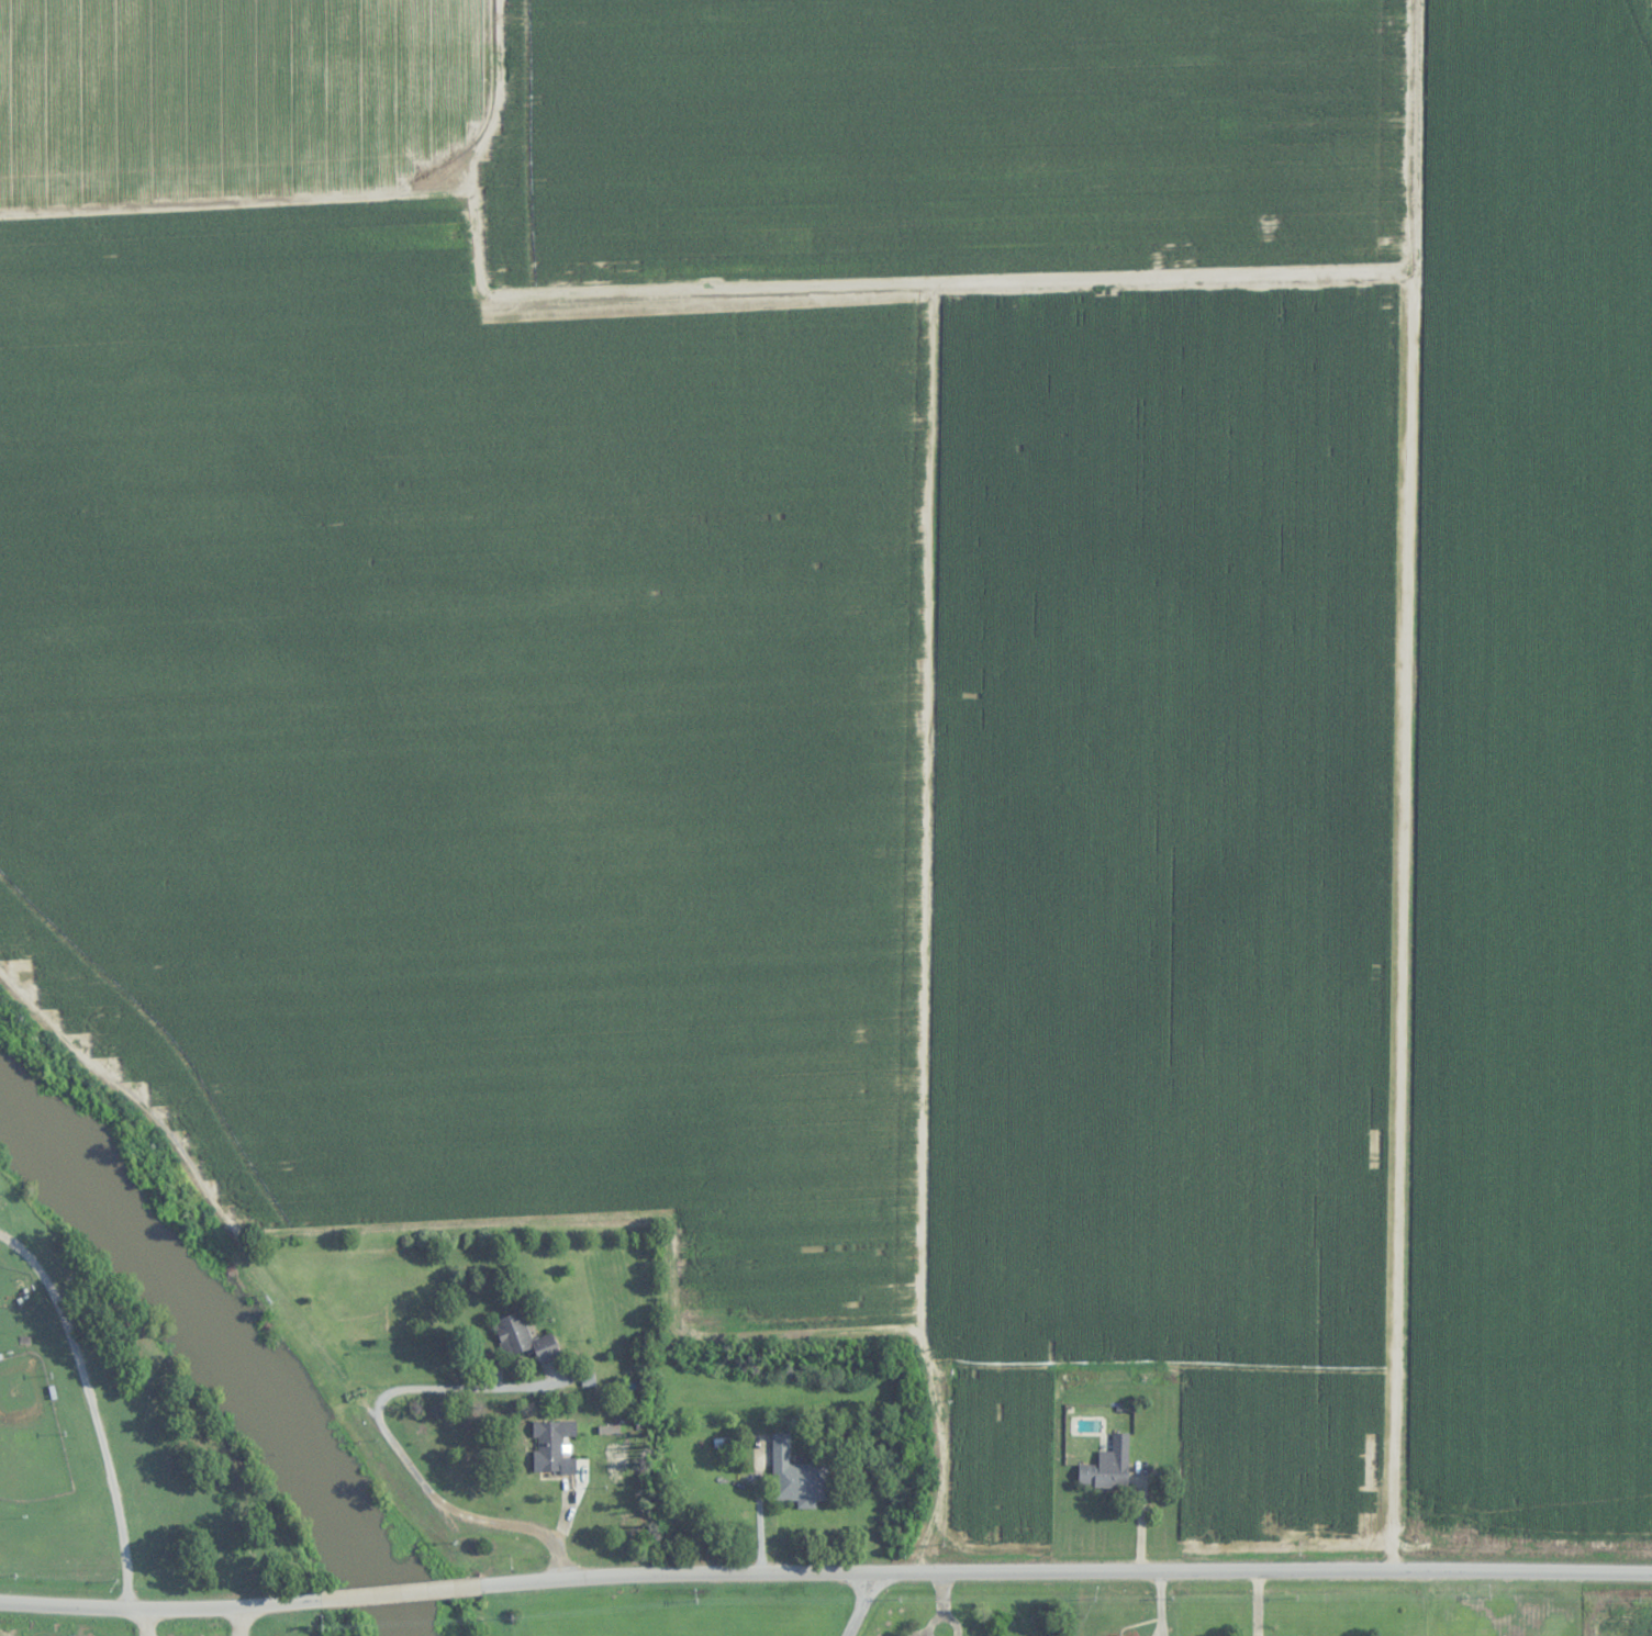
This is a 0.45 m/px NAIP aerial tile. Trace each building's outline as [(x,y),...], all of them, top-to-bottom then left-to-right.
[(495,1320),(507,1359),(535,1350),(539,1362),(560,1355),(553,1333),(532,1340),(523,1311),(495,1320)] [(534,1422),(534,1440),(537,1440),(537,1448),(534,1448),(534,1473),(577,1474),(577,1458),(563,1457),(563,1437),(577,1437),(577,1422),(534,1422)] [(790,1433),(773,1433),(773,1500),(798,1500),(798,1509),(817,1509),(817,1501),(829,1501),(829,1464),(790,1464),(790,1433)] [(1078,1487),(1128,1488),(1129,1466),(1079,1464),(1078,1487)]
